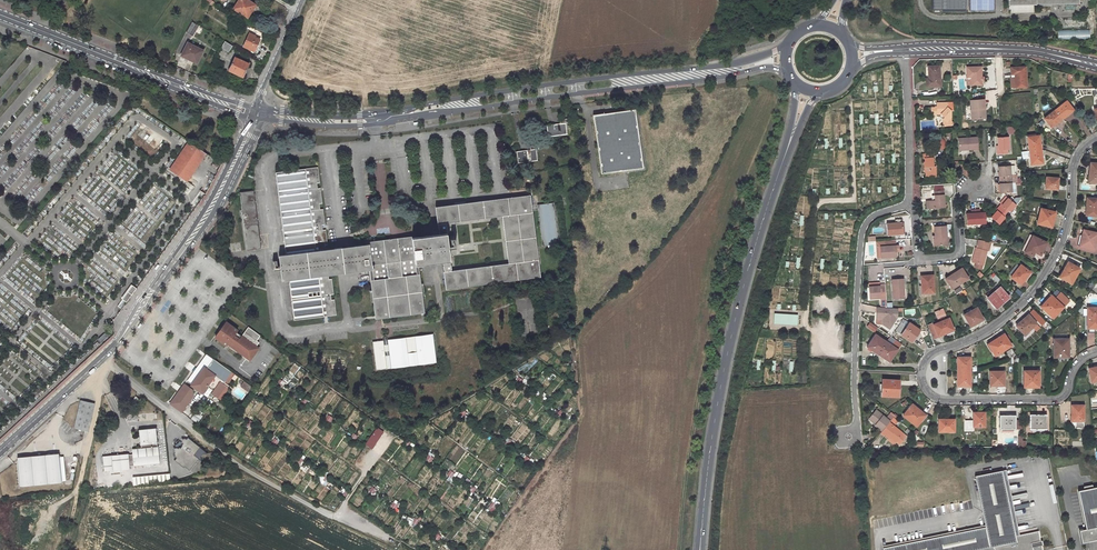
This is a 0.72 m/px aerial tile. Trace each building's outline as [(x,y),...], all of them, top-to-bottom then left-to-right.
[(249,0),(238,0),(233,8),(247,17),(255,3),(249,0)] [(1009,5),(1010,13),(1034,12),(1034,5),(1043,4),(1052,4),(1079,4),(1079,0),(1009,0),(1009,5)] [(1084,26),(1084,19),(1063,20),(1063,27),(1084,26)] [(193,36),(199,26),(192,22),(187,32),(193,36)] [(1090,39),(1090,30),(1057,29),(1057,38),(1090,39)] [(254,35),(249,32),(243,46),(254,51),(259,39),(253,36),(254,35)] [(181,55),(190,59),(189,60),(197,64),(203,51),(187,43),(181,55)] [(237,49),(229,44),(226,49),(234,53),(237,49)] [(22,63),(26,66),(30,62),(28,60),(30,59),(31,60),(32,58),(29,55),(22,63)] [(248,63),(235,57),(229,70),(243,76),(248,63)] [(226,67),(218,62),(215,67),(223,72),(226,67)] [(927,64),(928,76),(929,84),(940,84),(939,64),(927,64)] [(1016,86),(1026,85),(1024,64),(1010,66),(1010,72),(1014,72),(1016,86)] [(981,75),(980,65),(966,66),(966,76),(970,76),(971,84),(981,84),(981,78),(981,75)] [(985,97),(971,98),(972,117),(984,117),(983,106),(985,106),(985,97)] [(932,112),(942,111),(942,112),(945,115),(944,117),(947,119),(947,120),(947,123),(952,123),(952,121),(954,121),(954,118),(952,118),(952,108),(954,108),(954,100),(937,101),(938,105),(932,105),(932,112)] [(1067,100),(1056,108),(1062,117),(1063,118),(1070,112),(1070,111),(1073,108),(1067,100)] [(1055,123),(1063,118),(1062,117),(1056,108),(1045,117),(1051,125),(1055,123)] [(643,168),(636,109),(614,112),(615,120),(605,121),(605,113),(593,115),(600,174),(643,168)] [(615,120),(614,112),(605,113),(605,121),(615,120)] [(568,121),(567,117),(557,119),(557,123),(547,124),(548,136),(565,134),(564,122),(568,121)] [(1041,147),(1039,133),(1028,134),(1029,148),(1041,147)] [(946,139),(945,136),(943,135),(941,134),(940,134),(939,134),(937,135),(936,137),(935,139),(935,140),(935,143),(936,145),(938,147),(940,147),(943,147),(944,146),(945,146),(946,144),(946,142),(946,139)] [(1011,151),(1009,134),(999,136),(1000,147),(998,147),(999,152),(1011,151)] [(979,147),(978,135),(959,137),(960,149),(968,148),(968,147),(970,147),(970,148),(979,147)] [(189,142),(170,169),(187,181),(206,153),(189,142)] [(538,148),(537,143),(530,144),(530,149),(516,151),(517,162),(536,160),(535,148),(538,148)] [(1029,148),(1031,162),(1043,161),(1041,147),(1029,148)] [(936,164),(935,152),(926,153),(926,157),(927,157),(927,160),(926,160),(927,170),(928,170),(929,174),(939,174),(938,164),(936,164)] [(1002,178),(1014,177),(1018,177),(1017,173),(1016,173),(1016,164),(1000,165),(1001,174),(1002,174),(1002,178)] [(422,262),(442,260),(446,289),(540,277),(529,194),(435,206),(439,235),(419,237),(419,236),(368,242),(368,244),(341,248),(341,246),(334,247),(334,249),(327,250),(326,243),(329,243),(327,228),(324,229),(323,224),(326,223),(325,209),(321,209),(321,204),(324,203),(322,188),(319,188),(318,184),(321,183),(319,168),(276,173),(287,256),(278,257),(279,268),(280,271),(281,281),(288,280),(294,321),(336,316),(334,300),(331,301),(330,296),(333,295),(331,279),(328,280),(328,273),(362,269),(365,268),(366,270),(372,269),(378,316),(421,310),(415,265),(419,264),(422,264),(422,262)] [(1059,188),(1059,176),(1047,175),(1046,186),(1059,188)] [(1013,190),(1013,181),(1014,181),(1014,177),(1002,178),(1002,181),(1001,181),(1001,191),(1013,190)] [(935,193),(936,198),(933,199),(929,199),(929,206),(945,205),(944,188),(935,189),(935,193)] [(262,249),(254,191),(239,193),(246,251),(262,249)] [(1087,196),(1086,214),(1096,214),(1096,197),(1087,196)] [(999,205),(1008,213),(1017,204),(1009,197),(1003,203),(1002,202),(999,205)] [(537,206),(542,247),(557,245),(559,244),(554,204),(552,204),(537,206)] [(1000,223),(1008,213),(999,205),(997,208),(998,209),(992,216),(1000,223)] [(1054,214),(1055,210),(1040,206),(1036,221),(1050,225),(1053,214),(1054,214)] [(967,212),(967,222),(977,222),(976,207),(972,208),(972,211),(967,212)] [(987,221),(986,211),(981,211),(981,207),(976,207),(977,222),(987,221)] [(887,233),(903,232),(902,220),(887,221),(887,233)] [(947,243),(946,225),(935,226),(935,234),(936,243),(947,243)] [(1096,236),(1096,232),(1084,229),(1082,235),(1079,244),(1094,248),(1096,236)] [(1047,238),(1029,231),(1022,248),(1036,254),(1037,253),(1039,255),(1042,255),(1043,254),(1045,252),(1045,251),(1045,250),(1042,249),(1047,238)] [(990,249),(991,240),(979,238),(978,247),(976,247),(974,261),(979,262),(986,263),(988,248),(990,249)] [(883,244),(880,244),(881,255),(890,255),(890,254),(896,253),(896,250),(900,250),(899,244),(895,244),(895,243),(883,244)] [(1071,283),(1080,268),(1068,261),(1059,276),(1071,283)] [(1031,271),(1022,263),(1012,275),(1021,283),(1031,271)] [(376,320),(425,314),(419,264),(415,265),(421,310),(378,316),(372,269),(366,270),(365,268),(362,269),(362,274),(370,273),(376,320)] [(952,287),(968,277),(961,266),(951,273),(953,275),(947,279),(952,287)] [(934,291),(933,273),(921,274),(922,291),(934,291)] [(904,296),(904,286),(903,276),(893,277),(894,297),(904,296)] [(1088,285),(1092,288),(1093,288),(1096,281),(1093,278),(1088,285)] [(886,297),(885,282),(879,282),(879,284),(874,284),(869,284),(870,296),(880,296),(880,297),(886,297)] [(133,285),(123,299),(126,301),(127,302),(137,288),(133,285)] [(1009,296),(1001,285),(987,296),(995,306),(1003,299),(1004,301),(1009,296)] [(1064,305),(1051,292),(1040,303),(1053,316),(1064,305)] [(879,311),(878,315),(885,316),(884,318),(883,318),(883,322),(890,327),(897,316),(897,307),(887,307),(877,305),(877,311),(879,311)] [(1088,305),(1086,326),(1096,326),(1096,306),(1088,305)] [(983,318),(977,306),(964,314),(970,325),(983,318)] [(797,324),(797,313),(773,313),(773,324),(797,324)] [(1038,322),(1029,313),(1017,325),(1025,334),(1038,322)] [(948,316),(933,323),(932,321),(928,324),(933,336),(946,331),(945,329),(953,326),(948,316)] [(901,320),(895,329),(901,333),(909,321),(905,318),(903,321),(901,320)] [(877,325),(870,320),(867,324),(874,329),(877,325)] [(227,343),(244,355),(245,354),(251,359),(259,348),(256,346),(259,342),(257,340),(261,335),(247,326),(241,335),(236,331),(237,329),(226,321),(223,326),(224,327),(220,333),(219,332),(215,337),(227,345),(227,343)] [(912,340),(920,328),(909,321),(901,333),(912,340)] [(98,344),(109,334),(107,332),(105,332),(99,338),(98,340),(96,342),(98,344)] [(434,332),(373,340),(376,365),(377,368),(437,361),(437,357),(434,332)] [(1012,344),(1005,332),(994,340),(989,343),(997,355),(1012,344)] [(899,347),(877,333),(869,344),(875,348),(874,349),(884,356),(885,355),(891,359),(899,347)] [(1070,338),(1054,338),(1055,358),(1067,358),(1067,349),(1070,349),(1070,338)] [(1070,360),(1070,349),(1067,349),(1067,358),(1055,358),(1055,360),(1070,360)] [(208,386),(216,375),(225,381),(231,372),(214,359),(206,353),(196,367),(197,368),(194,372),(193,372),(187,379),(193,383),(192,383),(204,391),(208,386)] [(958,356),(958,371),(971,371),(971,355),(958,356)] [(1089,367),(1091,381),(1096,380),(1096,365),(1089,367)] [(1041,368),(1026,368),(1026,385),(1041,385),(1041,368)] [(1006,370),(992,370),(992,383),(999,383),(999,384),(1006,384),(1006,370)] [(958,371),(958,387),(964,387),(964,385),(971,385),(971,371),(958,371)] [(231,372),(225,381),(228,383),(233,376),(235,374),(231,372)] [(216,375),(208,386),(214,390),(220,381),(223,383),(225,381),(216,375)] [(882,394),(899,394),(899,378),(883,377),(882,382),(881,382),(881,389),(882,389),(882,394)] [(214,390),(212,394),(218,398),(226,386),(223,383),(220,381),(214,390)] [(241,386),(250,392),(250,391),(253,387),(244,381),(241,386)] [(183,385),(170,403),(182,411),(194,395),(193,389),(186,385),(184,385),(183,385)] [(79,399),(73,427),(83,429),(89,400),(79,399)] [(1074,414),(1074,418),(1074,419),(1073,419),(1073,426),(1077,426),(1077,427),(1084,427),(1084,426),(1086,426),(1085,403),(1073,403),(1073,414),(1074,414)] [(918,425),(927,414),(914,404),(905,415),(918,425)] [(871,416),(878,422),(877,423),(884,429),(892,420),(892,419),(889,416),(879,407),(871,416)] [(974,425),(985,425),(985,411),(975,411),(975,417),(974,417),(974,425)] [(1017,419),(1017,414),(1002,414),(1002,427),(1004,428),(1016,428),(1017,428),(1017,419)] [(1048,427),(1048,414),(1032,414),(1032,427),(1034,427),(1046,427),(1048,427)] [(956,431),(956,419),(941,419),(940,431),(956,431)] [(883,430),(890,436),(891,434),(897,440),(905,432),(892,420),(884,429),(883,430)] [(364,444),(372,449),(383,431),(376,427),(364,444)] [(156,428),(141,429),(142,447),(133,448),(133,453),(128,453),(128,452),(102,455),(103,470),(129,468),(129,466),(159,463),(158,447),(157,447),(156,428)] [(57,455),(16,461),(18,486),(59,480),(57,455)] [(198,460),(177,461),(177,474),(199,473),(198,460)] [(883,549),(983,549),(993,548),(994,549),(1042,549),(1039,531),(1017,535),(1006,470),(975,475),(984,526),(955,531),(956,534),(883,546),(883,549)] [(175,475),(147,477),(148,484),(176,483),(175,475)] [(132,486),(148,485),(148,484),(147,477),(132,478),(132,486)] [(1075,491),(1083,530),(1077,531),(1080,544),(1096,540),(1096,486),(1075,491)]
